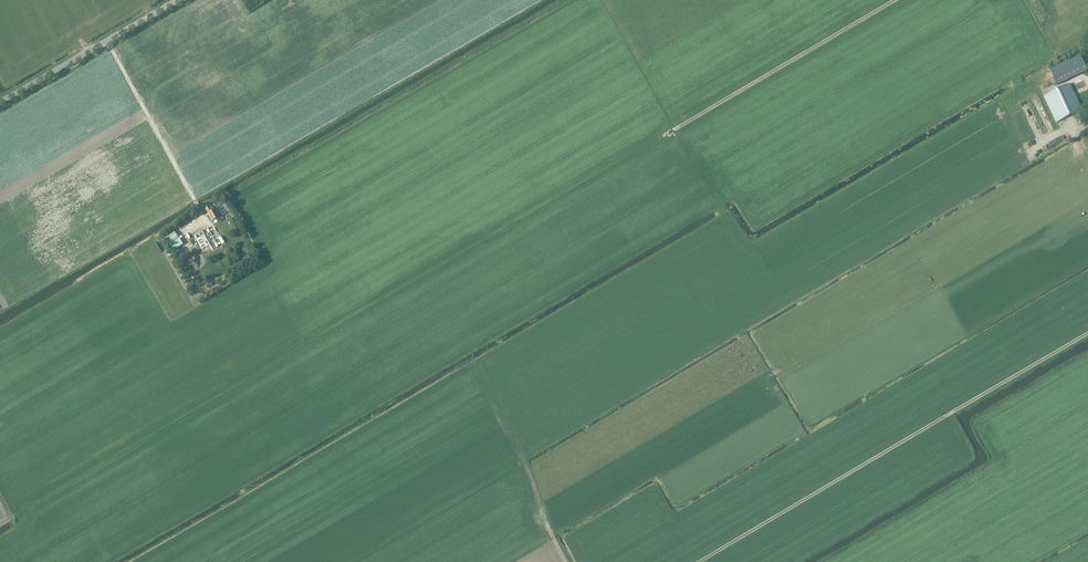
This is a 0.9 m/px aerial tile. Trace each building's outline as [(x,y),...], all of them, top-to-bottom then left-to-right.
[(1057,85),(1087,71),(1080,54),(1050,69),(1057,85)] [(1087,108),(1087,91),(1076,97),(1069,83),(1044,96),(1056,123),(1087,108)] [(212,222),(225,214),(220,206),(214,210),(210,203),(204,207),(212,222)] [(209,224),(192,233),(200,247),(210,242),(213,248),(215,247),(220,245),(209,224)]
